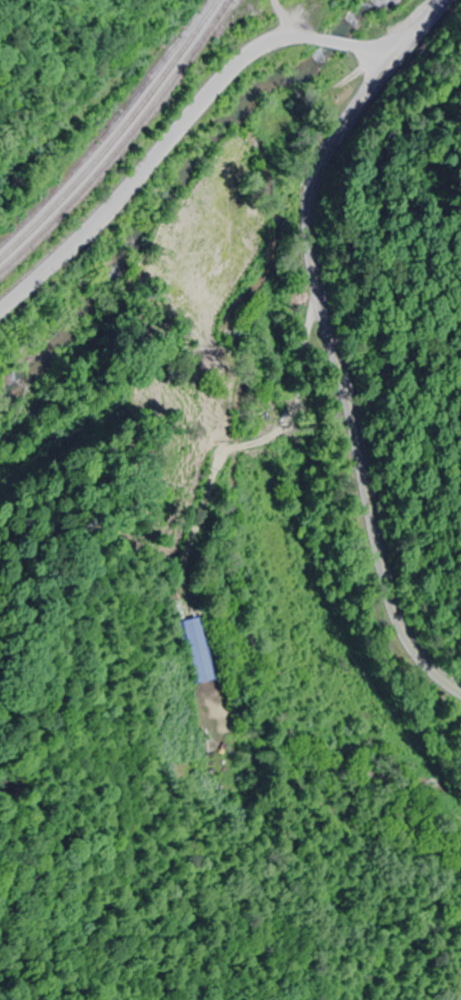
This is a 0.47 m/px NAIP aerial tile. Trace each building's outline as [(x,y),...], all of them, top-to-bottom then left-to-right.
[(198,615),(177,619),(188,682),(209,678),(198,615)]
